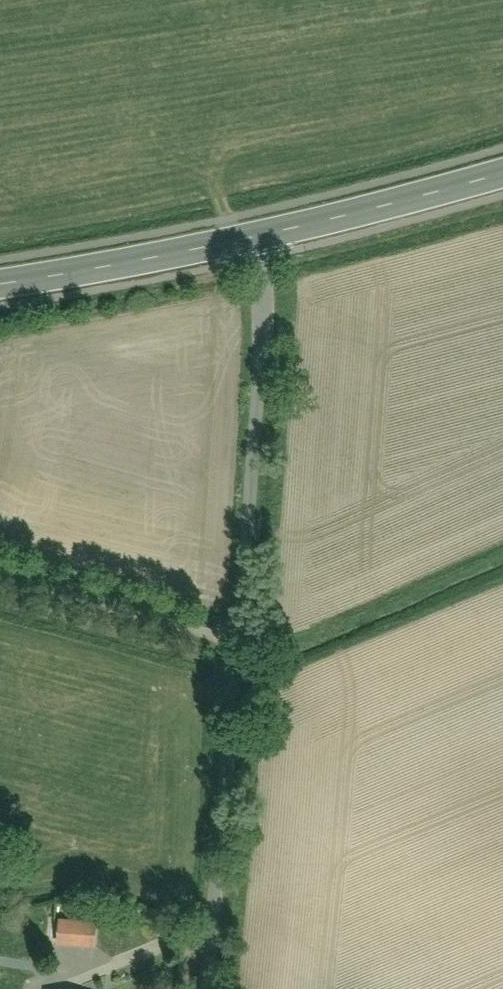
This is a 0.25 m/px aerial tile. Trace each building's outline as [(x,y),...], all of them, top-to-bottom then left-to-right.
[(67,923),(67,949),(98,949),(98,923),(67,923)]
